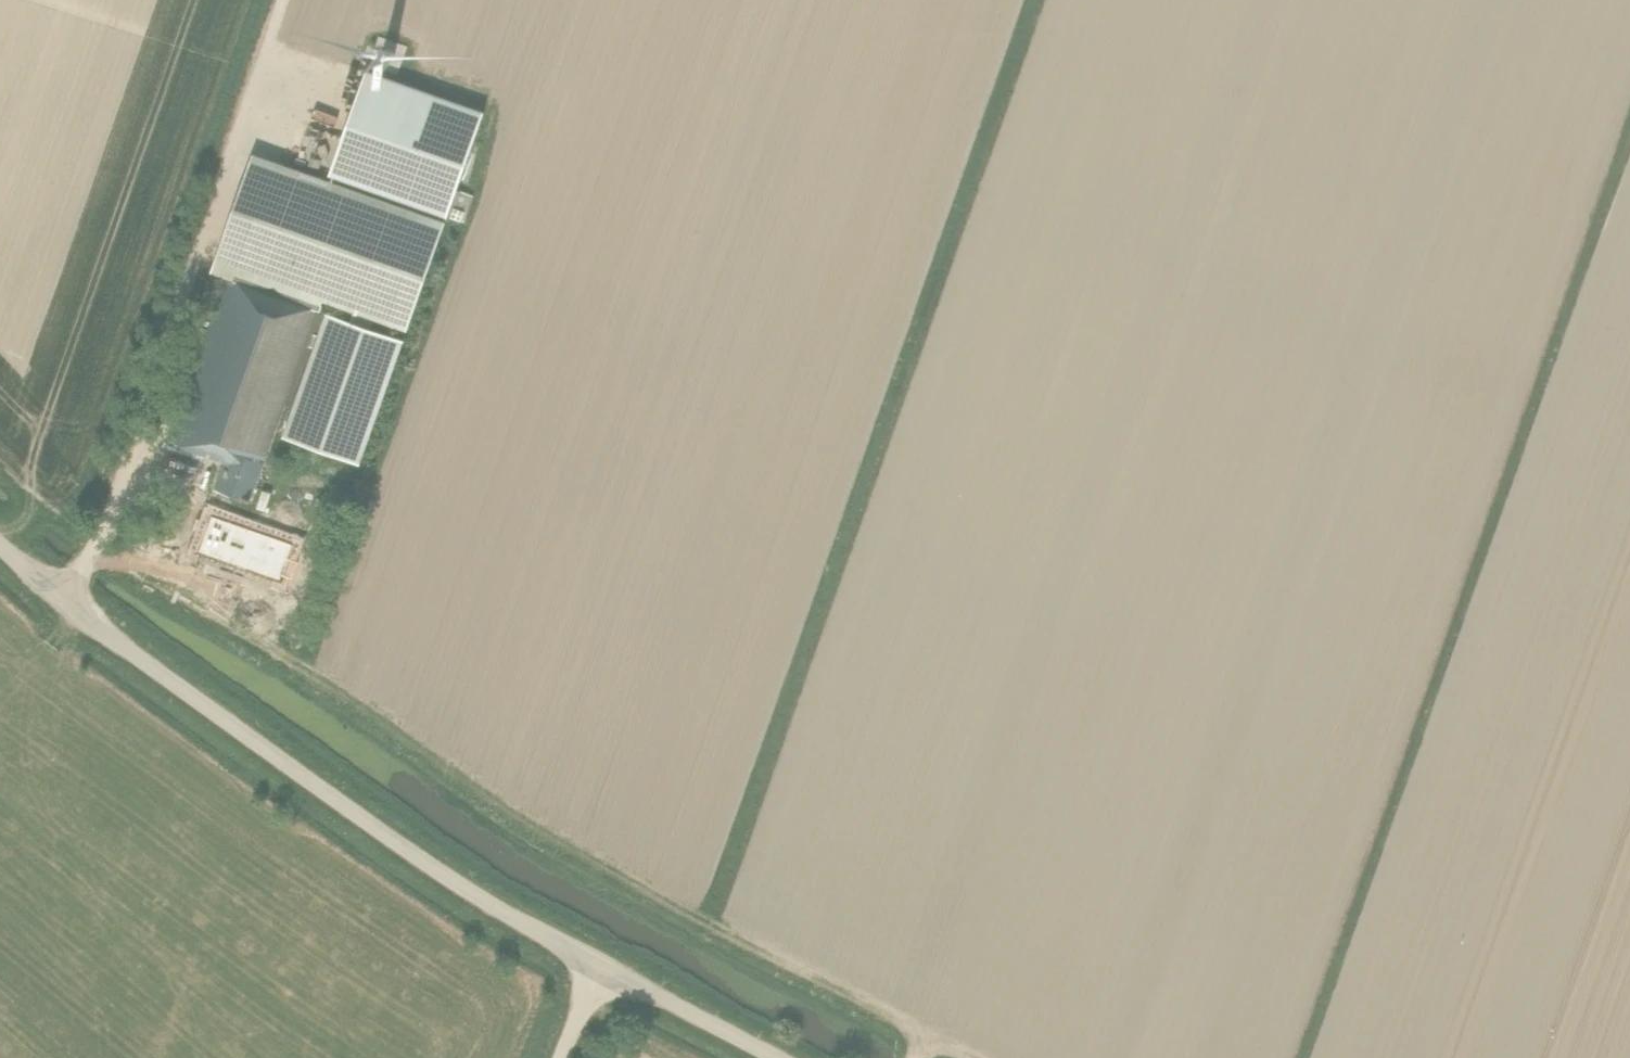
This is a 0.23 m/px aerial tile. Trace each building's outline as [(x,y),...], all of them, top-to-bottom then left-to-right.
[(390,48),(389,48),(387,48),(386,48),(384,49),(383,49),(382,51),(381,52),(381,54),(381,55),(381,57),(382,58),(383,59),(384,60),(385,61),(387,62),(389,62),(390,61),(392,61),(393,60),(394,59),(395,57),(395,56),(395,54),(395,53),(394,51),(394,50),(392,49),(390,48)] [(364,69),(329,174),(465,220),(474,193),(458,188),(485,110),(364,69)] [(404,339),(372,326),(375,318),(407,330),(444,221),(253,152),(210,270),(198,304),(214,310),(170,439),(225,458),(216,486),(250,498),(265,455),(266,455),(284,402),(291,405),(310,348),(313,349),(282,436),(362,463),(404,339)] [(158,419),(173,424),(183,395),(168,390),(158,419)] [(278,535),(196,507),(184,543),(266,571),(267,567),(277,570),(283,553),(273,549),(278,535)]
